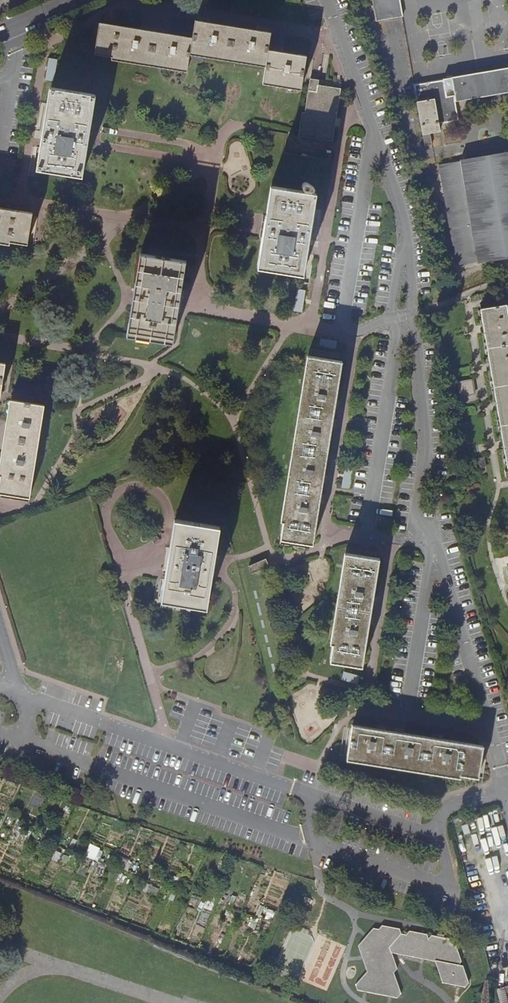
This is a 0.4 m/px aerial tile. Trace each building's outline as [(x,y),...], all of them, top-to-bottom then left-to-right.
[(376,22),(401,19),(399,0),(372,0),(376,22)] [(193,21),(190,38),(169,34),(142,30),(101,24),(96,55),(99,56),(160,65),(185,69),(188,53),(263,66),(261,81),(300,87),(305,57),(266,50),(269,34),(193,21)] [(47,79),(55,80),(58,57),(50,57),(47,79)] [(410,87),(414,106),(415,106),(422,148),(430,147),(428,135),(438,133),(437,126),(459,123),(455,103),(507,94),(507,70),(410,87)] [(318,80),(309,79),(300,137),(332,142),(334,129),(340,89),(317,86),(318,80)] [(51,90),(43,141),(40,140),(36,168),(81,175),(85,148),(83,147),(86,123),(91,96),(51,90)] [(460,162),(438,165),(461,270),(479,266),(507,261),(507,153),(460,162)] [(268,214),(264,240),(261,239),(257,266),(303,273),(307,247),(303,246),(309,208),(311,194),(272,188),(268,214)] [(0,209),(0,242),(23,246),(28,214),(0,209)] [(126,337),(171,344),(185,263),(147,257),(139,256),(134,287),(131,306),(127,336),(126,337)] [(505,307),(480,310),(507,476),(507,322),(505,307)] [(281,538),(312,543),(341,364),(310,359),(281,538)] [(30,499),(45,410),(26,407),(13,405),(10,423),(10,426),(6,450),(5,454),(0,487),(0,494),(30,499)] [(352,487),(353,468),(345,468),(343,486),(352,487)] [(160,600),(205,607),(210,573),(211,569),(213,556),(213,555),(217,528),(217,527),(173,520),(160,600)] [(329,660),(360,665),(361,661),(367,623),(377,561),(347,556),(346,555),(329,660)] [(265,559),(249,565),(251,573),(268,567),(265,559)] [(375,732),(354,729),(349,757),(349,760),(437,774),(476,780),(476,778),(481,749),(375,732)] [(367,972),(355,984),(356,991),(363,993),(367,993),(388,997),(391,998),(397,999),(401,994),(393,973),(397,969),(393,958),(392,954),(422,960),(424,960),(435,962),(441,983),(464,988),(468,984),(462,967),(458,966),(461,962),(456,946),(450,944),(448,940),(445,939),(432,936),(428,939),(427,935),(409,931),(405,935),(401,934),(399,929),(382,927),(379,930),(373,929),(368,935),(365,938),(359,946),(361,956),(363,959),(367,972)]
